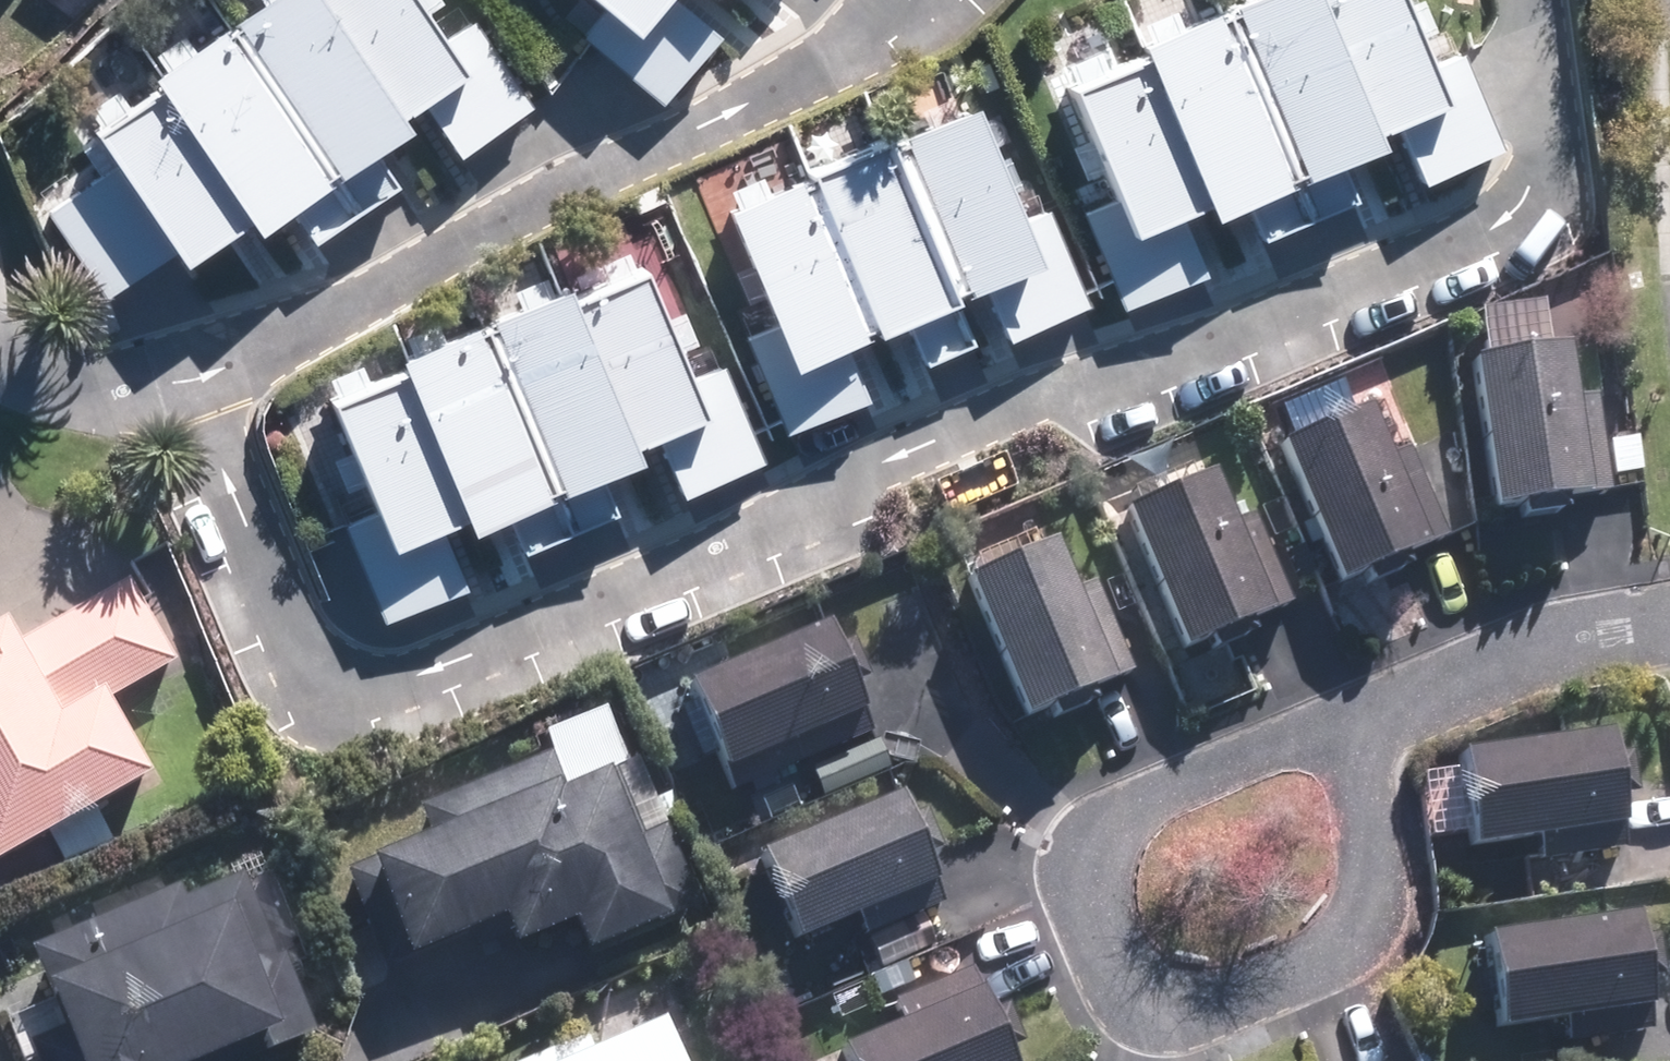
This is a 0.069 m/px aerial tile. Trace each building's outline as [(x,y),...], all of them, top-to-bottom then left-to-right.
[(169,75),(139,96),(133,87),(74,128),(97,162),(47,191),(116,295),(193,246),(200,256),(268,212),(277,225),(295,213),(314,245),(413,173),(394,146),(442,111),(471,149),(544,101),(484,11),(463,21),(448,0),(259,0),(203,39),(195,28),(155,56),(169,75)] [(667,107),(738,25),(716,5),(720,0),(609,0),(613,4),(585,37),(667,107)] [(1361,164),(1409,144),(1426,184),(1517,147),(1473,40),(1448,49),(1427,0),(1227,0),(1157,29),(1167,49),(1067,88),(1114,195),(1091,208),(1131,305),(1222,267),(1205,228),(1256,208),(1272,247),(1377,204),(1361,164)] [(982,341),(965,302),(992,290),(1013,338),(1099,300),(1058,208),(1045,212),(993,96),(736,211),(785,322),(750,338),(793,436),(886,395),(862,342),(905,323),(925,367),(982,341)] [(634,514),(617,473),(674,449),(692,490),(769,458),(727,356),(713,361),(665,250),(586,288),(580,271),(416,338),(425,360),(342,396),(383,508),(350,522),(388,616),(477,579),(461,541),(514,519),(530,557),(634,514)] [(1594,324),(1480,336),(1498,505),(1612,493),(1594,324)] [(1292,447),(1285,449),(1339,584),(1444,543),(1406,450),(1386,458),(1355,381),(1278,412),(1292,447)] [(1226,473),(1131,508),(1184,650),(1279,614),(1226,473)] [(1063,540),(968,579),(1024,716),(1118,677),(1063,540)] [(149,779),(108,701),(174,666),(131,582),(25,637),(14,616),(0,625),(0,857),(149,779)] [(869,708),(832,619),(682,681),(718,770),(869,708)] [(695,909),(619,702),(552,726),(563,756),(426,806),(439,839),(397,854),(431,946),(526,911),(536,937),(598,915),(608,941),(695,909)] [(1460,738),(1470,843),(1533,837),(1535,859),(1624,851),(1612,724),(1460,738)] [(935,880),(902,796),(763,850),(797,935),(935,880)] [(342,1019),(279,870),(205,901),(197,882),(43,950),(65,1001),(13,1023),(29,1060),(241,1060),(342,1019)] [(1651,1037),(1643,914),(1486,930),(1495,1024),(1558,1018),(1561,1046),(1651,1037)] [(970,962),(880,1001),(895,1036),(841,1059),(842,1060),(1013,1060),(970,962)] [(680,1007),(597,1040),(589,1020),(513,1049),(517,1060),(703,1060),(680,1007)]
